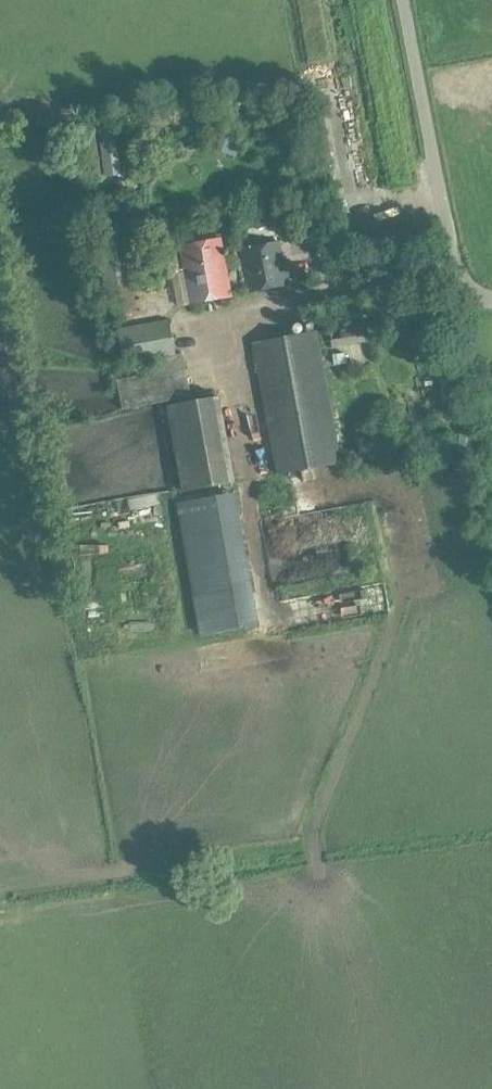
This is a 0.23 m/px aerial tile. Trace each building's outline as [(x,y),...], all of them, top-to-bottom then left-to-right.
[(122,175),(115,123),(98,125),(105,177),(122,175)] [(181,247),(192,304),(232,296),(221,239),(181,247)] [(288,285),(280,242),(241,250),(250,292),(288,285)] [(364,319),(362,307),(326,313),(333,348),(374,341),(370,318),(364,319)] [(404,310),(390,313),(393,327),(407,324),(404,310)] [(388,314),(374,318),(377,331),(391,329),(388,314)] [(176,356),(176,355),(169,320),(118,330),(125,365),(161,358),(176,356)] [(318,331),(252,343),(277,475),(343,463),(318,331)] [(176,356),(161,358),(164,371),(117,380),(123,411),(192,398),(184,354),(176,355),(176,356)] [(234,493),(178,503),(202,635),(258,625),(234,493)]
